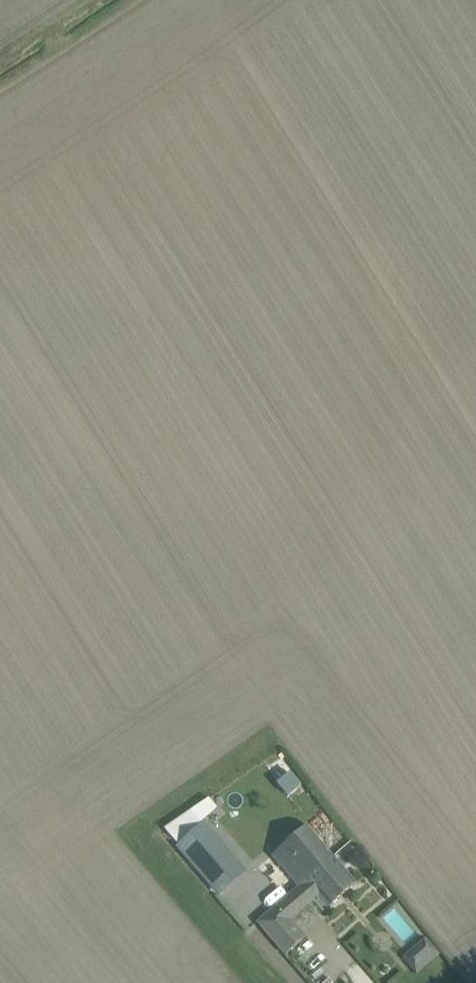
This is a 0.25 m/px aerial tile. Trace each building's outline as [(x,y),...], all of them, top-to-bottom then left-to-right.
[(287,794),(304,786),(296,770),(280,778),(287,794)] [(204,821),(176,845),(206,881),(234,856),(204,821)] [(300,886),(307,880),(334,857),(307,826),(273,855),(300,886)] [(300,886),(258,922),(286,955),(303,940),(288,923),(321,895),(330,906),(357,884),(334,857),(307,880),(300,886)] [(411,952),(403,958),(417,973),(424,967),(411,952)]
